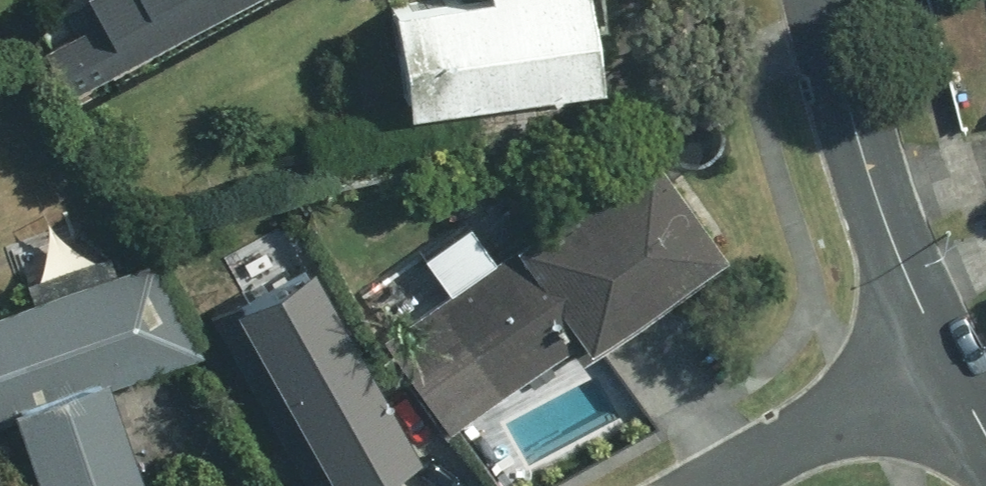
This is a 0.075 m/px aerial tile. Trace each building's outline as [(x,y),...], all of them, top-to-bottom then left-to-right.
[(74,78),(214,0),(95,0),(99,7),(49,35),(74,78)] [(412,100),(602,70),(591,0),(397,0),(412,100)] [(730,240),(655,138),(387,332),(453,422),(586,326),(595,338),(730,240)] [(17,413),(44,485),(131,485),(151,479),(112,375),(193,346),(158,250),(0,308),(0,419),(17,413)] [(303,471),(287,480),(290,485),(402,485),(383,453),(417,434),(311,250),(210,308),(303,471)]
